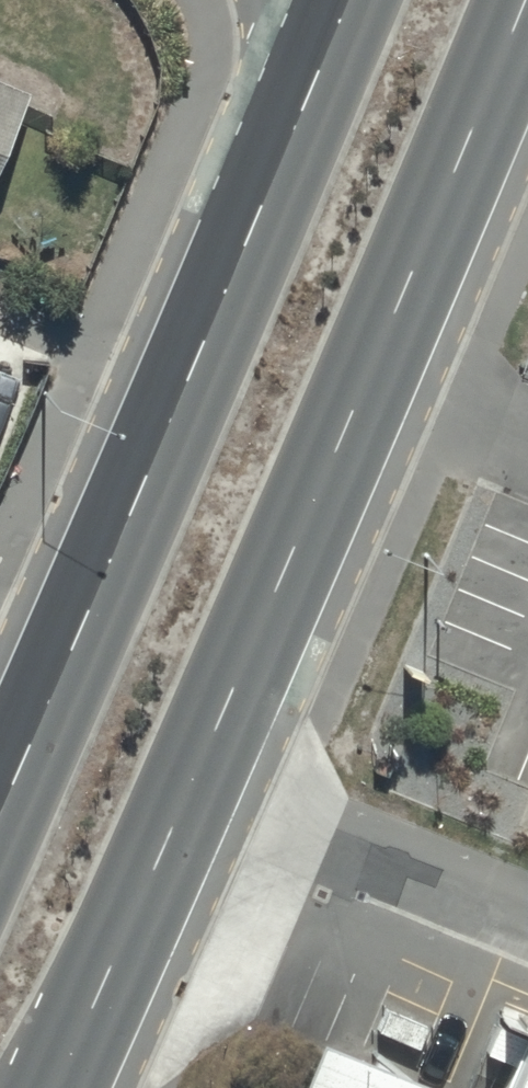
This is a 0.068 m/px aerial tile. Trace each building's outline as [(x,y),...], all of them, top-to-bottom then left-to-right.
[(0,67),(0,147),(29,80),(0,67)] [(317,986),(275,1087),(527,1087),(527,992),(466,966),(437,1035),(317,986)]
